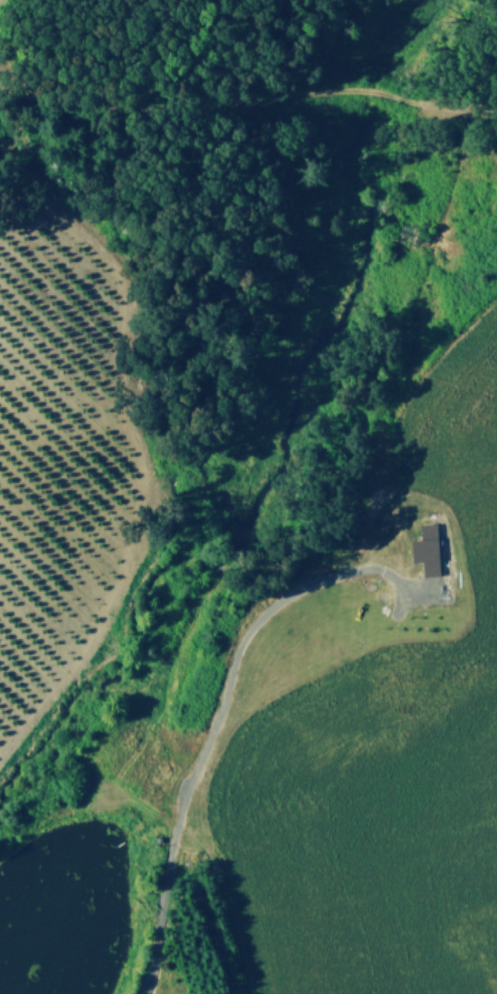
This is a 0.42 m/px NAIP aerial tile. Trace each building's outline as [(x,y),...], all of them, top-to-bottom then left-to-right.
[(406,540),(409,563),(420,561),(421,576),(439,575),(434,523),(417,525),(418,539),(406,540)]
